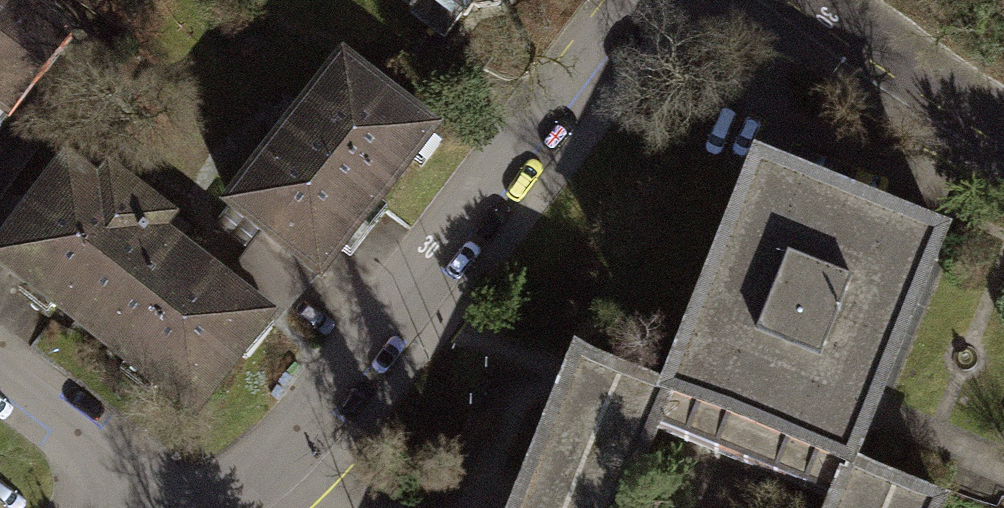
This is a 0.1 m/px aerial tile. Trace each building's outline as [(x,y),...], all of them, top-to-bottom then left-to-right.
[(29,0),(0,0),(0,125),(5,128),(0,135),(0,204),(11,190),(51,136),(22,114),(80,38),(29,0)] [(454,52),(473,26),(483,34),(508,0),(382,0),(454,52)] [(341,63),(216,230),(319,306),(444,139),(341,63)] [(278,328),(167,245),(179,229),(112,178),(100,193),(63,165),(32,205),(11,190),(0,204),(0,286),(197,434),(278,328)] [(941,503),(851,468),(943,241),(758,167),(668,394),(578,358),(571,376),(518,507),(622,507),(654,428),(837,502),(834,507),(939,507),(941,503)]
